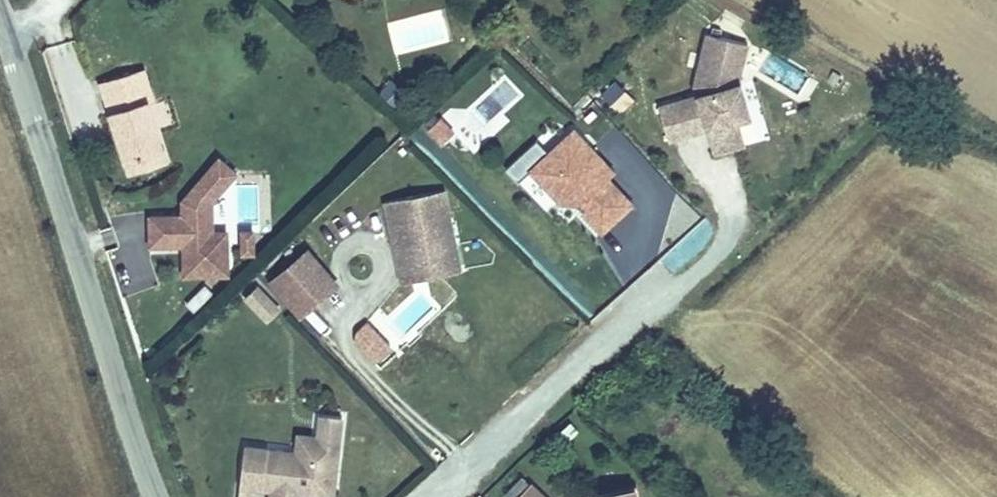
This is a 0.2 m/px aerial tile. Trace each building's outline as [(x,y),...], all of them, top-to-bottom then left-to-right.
[(751,42),(706,29),(691,84),(693,92),(657,104),(669,140),(706,128),(713,149),(742,140),(735,118),(752,113),(741,78),(751,42)] [(100,80),(124,156),(161,143),(144,93),(152,90),(144,66),(100,80)] [(617,114),(635,99),(616,77),(598,93),(617,114)] [(442,146),(456,128),(437,114),(424,132),(442,146)] [(574,122),(526,168),(558,202),(576,201),(601,228),(630,201),(606,176),(616,166),(574,122)] [(161,143),(124,156),(129,172),(166,160),(161,143)] [(180,210),(149,210),(150,246),(182,246),(182,276),(230,275),(229,228),(215,228),(214,200),(240,168),(218,151),(179,198),(180,210)] [(455,263),(437,181),(378,194),(388,238),(398,244),(402,262),(430,256),(432,268),(455,263)] [(255,228),(241,228),(240,252),(255,252),(255,228)] [(432,268),(430,256),(402,262),(398,244),(388,238),(396,276),(432,268)] [(309,245),(268,280),(301,318),(342,282),(309,245)] [(265,320),(282,304),(259,281),(242,297),(265,320)] [(184,302),(193,310),(212,290),(204,282),(184,302)] [(375,360),(391,346),(368,321),(352,335),(375,360)] [(338,410),(317,408),(314,431),(313,442),(313,449),(293,447),(241,442),(237,482),(269,485),(267,496),(297,496),(298,488),(318,490),(330,491),(332,478),(338,410)] [(313,442),(314,431),(294,429),(293,447),(313,449),(313,442)] [(501,496),(541,496),(516,473),(496,492),(501,496)] [(581,492),(582,496),(631,496),(629,483),(581,492)]
